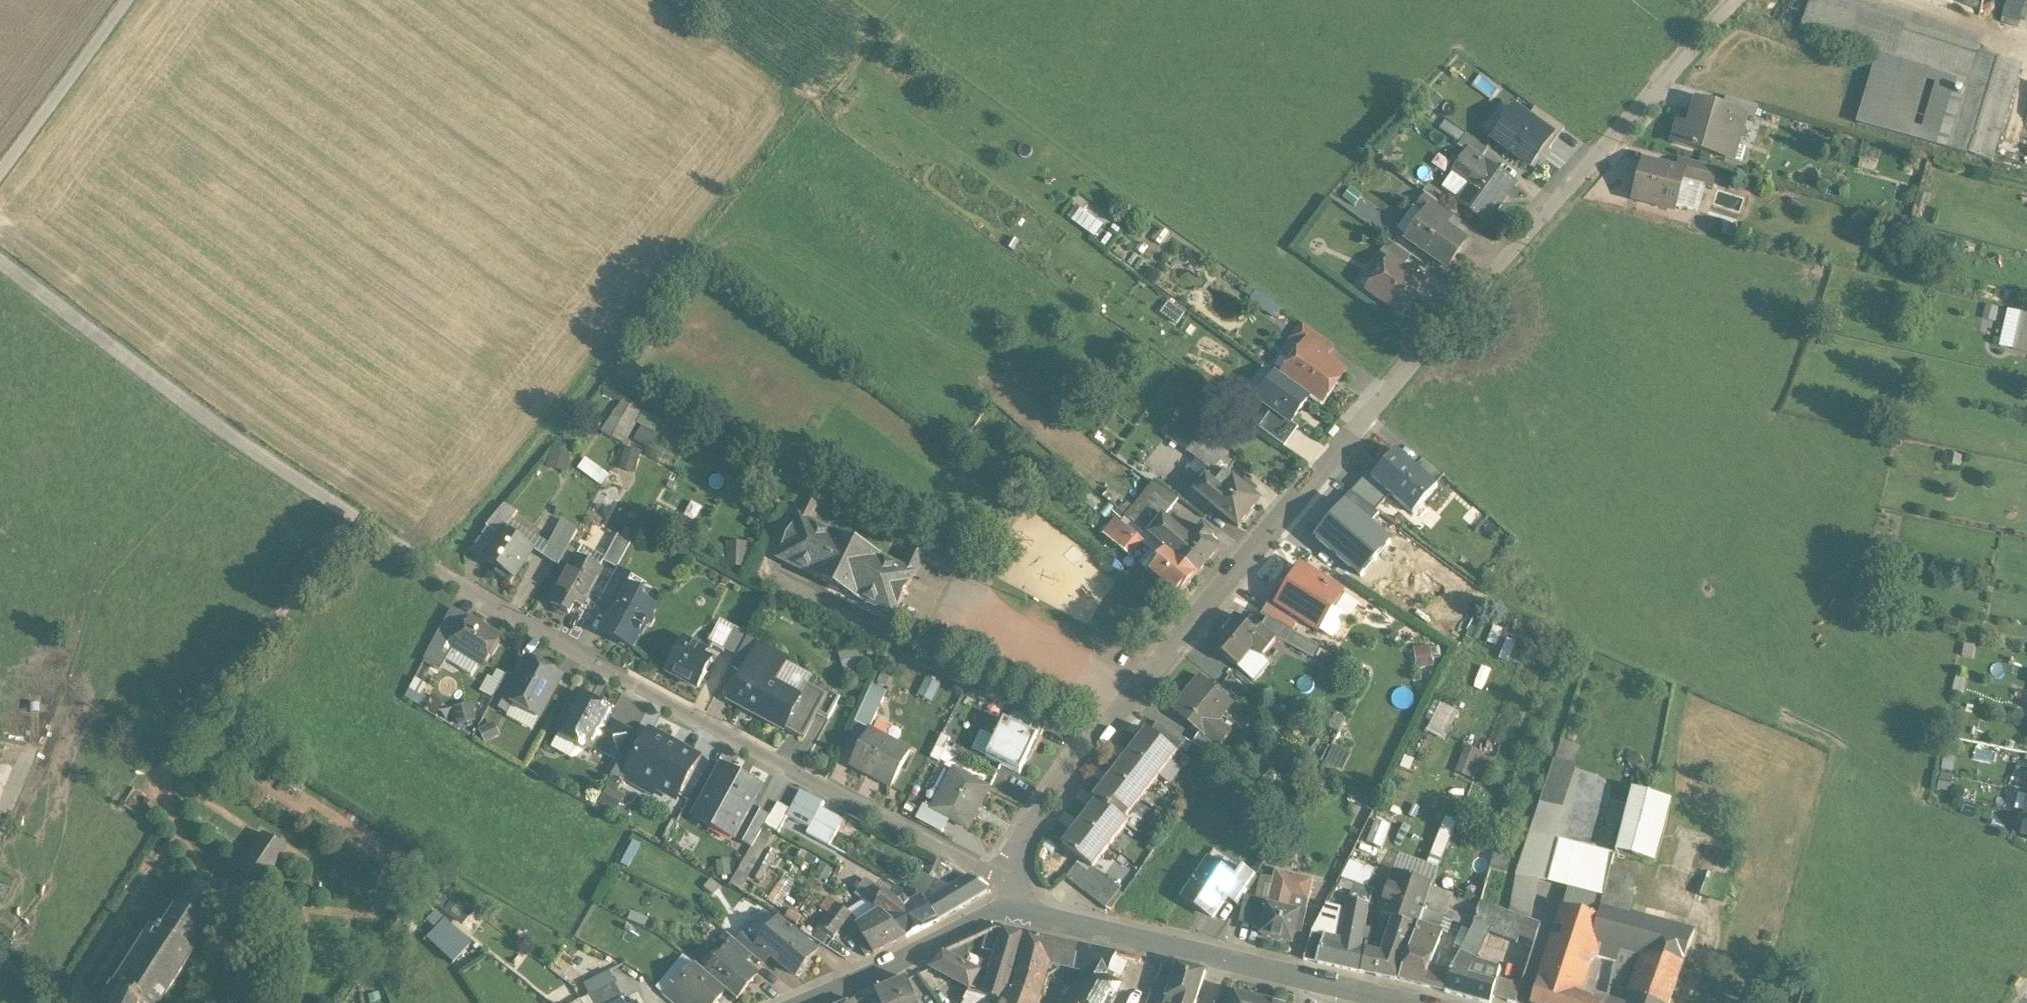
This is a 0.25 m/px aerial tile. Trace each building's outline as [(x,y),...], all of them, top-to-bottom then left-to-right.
[(1859,0),(1810,0),(1800,32),(1877,56),(1930,72),(1968,84),(1976,57),(1982,38),(1859,0)] [(2000,22),(2018,29),(2020,23),(2026,26),(2026,0),(2007,0),(2000,22)] [(1930,72),(1877,56),(1856,123),(1909,139),(1913,127),(1927,82),(1930,72)] [(2020,70),(1976,57),(1968,84),(1947,151),(1991,164),(2020,70)] [(1909,139),(1947,151),(1968,84),(1930,72),(1927,82),(1935,84),(1921,130),(1913,127),(1909,139)] [(1757,107),(1726,98),(1722,109),(1746,116),(1745,118),(1754,120),(1757,107)] [(1722,109),(1697,102),(1690,128),(1678,125),(1672,144),(1725,159),(1729,146),(1737,148),(1745,118),(1746,116),(1722,109)] [(1492,140),(1529,166),(1543,147),(1551,136),(1528,119),(1514,109),(1492,140)] [(1564,130),(1535,109),(1528,119),(1551,136),(1543,147),(1549,151),(1564,130)] [(1487,151),(1465,135),(1457,147),(1466,154),(1467,152),(1480,161),(1487,151)] [(1480,161),(1467,152),(1466,154),(1454,171),(1470,183),(1458,200),(1456,202),(1486,223),(1514,185),(1480,161)] [(1716,169),(1681,160),(1678,172),(1684,173),(1682,181),(1702,186),(1711,188),(1716,169)] [(1678,172),(1643,163),(1633,201),(1674,211),(1675,207),(1682,181),(1684,173),(1678,172)] [(1470,183),(1454,171),(1453,172),(1453,173),(1442,189),(1458,200),(1470,183)] [(1702,186),(1682,181),(1675,207),(1695,212),(1702,186)] [(1453,215),(1427,196),(1417,210),(1425,215),(1425,214),(1444,227),(1453,215)] [(1079,209),(1071,219),(1093,235),(1100,224),(1079,209)] [(1444,227),(1425,214),(1425,215),(1407,240),(1447,268),(1465,242),(1444,227)] [(1411,258),(1388,242),(1378,256),(1388,263),(1389,262),(1401,271),(1411,258)] [(1401,271),(1389,262),(1388,263),(1368,292),(1400,315),(1422,285),(1401,271)] [(1297,327),(1270,307),(1262,317),(1290,337),(1297,327)] [(2022,314),(2013,351),(2026,354),(2026,315),(2022,314)] [(1332,347),(1302,325),(1293,338),(1305,348),(1307,346),(1324,358),(1332,347)] [(1324,358),(1307,346),(1305,348),(1283,379),(1309,397),(1321,406),(1344,373),(1324,358)] [(1290,423),(1309,397),(1283,379),(1276,374),(1258,400),(1271,409),(1290,423)] [(1009,384),(995,403),(1002,408),(1016,388),(1009,384)] [(627,392),(602,427),(627,441),(630,433),(643,408),(646,402),(627,392)] [(664,418),(643,408),(630,433),(651,443),(664,418)] [(1290,423),(1271,409),(1258,428),(1285,447),(1298,429),(1290,423)] [(1199,434),(1178,419),(1165,437),(1185,452),(1199,434)] [(1217,447),(1199,434),(1185,452),(1212,473),(1219,464),(1229,472),(1236,462),(1217,446),(1217,447)] [(571,449),(555,445),(551,463),(567,467),(571,449)] [(638,446),(622,445),(621,468),(637,469),(638,446)] [(1412,516),(1437,488),(1436,487),(1415,469),(1396,452),(1371,480),(1391,497),(1412,516)] [(609,472),(587,454),(577,466),(598,484),(609,472)] [(1424,459),(1415,469),(1436,487),(1444,477),(1424,459)] [(1133,470),(1120,460),(1104,483),(1117,492),(1133,470)] [(1225,474),(1215,486),(1206,479),(1194,493),(1237,528),(1259,502),(1247,492),(1251,488),(1244,482),(1240,487),(1225,474)] [(1376,513),(1391,497),(1371,480),(1366,475),(1350,494),(1353,495),(1376,513)] [(812,489),(800,483),(792,499),(793,500),(791,503),(803,509),(805,504),(812,489)] [(812,489),(805,504),(816,510),(823,494),(812,489)] [(1154,495),(1147,504),(1154,510),(1164,519),(1172,509),(1154,495)] [(1379,515),(1376,513),(1353,495),(1345,505),(1369,526),(1379,515)] [(805,504),(803,509),(798,518),(809,523),(816,510),(805,504)] [(1147,504),(1131,523),(1142,533),(1152,520),(1148,517),(1154,510),(1147,504)] [(1345,505),(1316,539),(1361,578),(1390,544),(1369,526),(1345,505)] [(504,506),(486,528),(500,537),(504,531),(505,531),(516,515),(504,506)] [(672,519),(650,507),(640,527),(662,539),(672,519)] [(1190,542),(1163,519),(1164,519),(1154,510),(1148,517),(1152,520),(1142,533),(1157,545),(1160,547),(1165,552),(1176,561),(1186,548),(1190,542)] [(809,523),(798,518),(777,561),(892,618),(913,575),(903,570),(809,523)] [(562,522),(542,558),(558,568),(577,532),(562,522)] [(1143,543),(1119,524),(1107,539),(1130,558),(1143,543)] [(1190,542),(1186,548),(1176,561),(1196,578),(1219,551),(1209,542),(1213,537),(1202,528),(1190,542)] [(505,531),(504,531),(500,537),(484,561),(498,570),(494,575),(510,585),(533,550),(505,531)] [(631,544),(617,537),(603,563),(617,570),(631,544)] [(744,565),(744,540),(725,541),(725,565),(744,565)] [(927,547),(917,542),(909,556),(920,561),(921,559),(927,547)] [(957,562),(927,547),(921,559),(951,574),(957,562)] [(1176,561),(1165,552),(1160,547),(1151,557),(1157,562),(1148,573),(1179,598),(1196,578),(1176,561)] [(913,575),(920,561),(909,556),(903,570),(913,575)] [(602,572),(577,558),(551,606),(568,615),(574,605),(582,609),(602,572)] [(1294,579),(1290,576),(1284,585),(1289,588),(1284,594),(1277,606),(1299,620),(1318,632),(1333,608),(1337,610),(1346,596),(1329,586),(1328,587),(1316,579),(1317,578),(1301,568),(1294,579)] [(632,577),(617,570),(600,602),(614,609),(626,586),(627,586),(632,577)] [(627,586),(626,586),(614,609),(601,632),(633,649),(644,628),(650,626),(653,621),(651,615),(655,608),(642,601),(640,593),(627,586)] [(1299,620),(1277,606),(1284,594),(1276,589),(1260,616),(1266,619),(1292,632),(1299,620)] [(1257,634),(1237,617),(1228,627),(1227,626),(1220,634),(1221,635),(1211,647),(1238,669),(1254,651),(1262,658),(1276,642),(1261,629),(1257,634)] [(724,649),(735,629),(717,619),(706,640),(724,649)] [(1292,632),(1266,619),(1261,629),(1276,642),(1285,644),(1312,659),(1319,647),(1312,643),(1292,632)] [(500,640),(470,622),(458,642),(454,648),(480,663),(484,666),(490,656),(492,657),(499,645),(497,644),(500,640)] [(748,636),(735,629),(724,649),(737,657),(748,636)] [(441,631),(424,662),(440,672),(446,662),(454,648),(458,642),(441,631)] [(737,657),(731,668),(743,675),(758,647),(759,647),(761,643),(748,636),(737,657)] [(707,653),(683,640),(666,672),(698,689),(706,674),(698,670),(707,653)] [(1412,646),(1414,665),(1431,663),(1428,644),(1412,646)] [(759,647),(758,647),(743,675),(730,698),(752,710),(750,713),(783,731),(784,729),(800,701),(799,700),(768,684),(781,659),(759,647)] [(472,677),(480,663),(454,648),(446,662),(472,677)] [(859,666),(856,649),(839,652),(843,669),(859,666)] [(812,675),(781,659),(768,684),(799,700),(806,686),(812,675)] [(560,679),(528,662),(517,682),(507,701),(514,705),(539,718),(560,679)] [(924,676),(913,696),(930,705),(940,684),(924,676)] [(507,677),(491,705),(509,715),(514,705),(507,701),(517,682),(507,677)] [(1233,703),(1201,678),(1173,712),(1200,734),(1219,749),(1231,734),(1217,722),(1233,703)] [(403,699),(423,710),(430,698),(423,694),(426,686),(414,679),(403,699)] [(872,683),(855,724),(869,731),(870,731),(887,690),(872,683)] [(800,701),(784,729),(803,740),(817,716),(827,698),(825,697),(806,686),(799,700),(800,701)] [(828,692),(825,697),(827,698),(817,716),(823,719),(828,722),(840,699),(828,692)] [(1006,705),(982,694),(968,724),(987,733),(995,717),(999,719),(1006,705)] [(612,714),(579,696),(557,734),(578,746),(580,741),(594,749),(609,721),(612,714)] [(1442,737),(1453,709),(1435,703),(1425,731),(1442,737)] [(471,704),(453,708),(458,725),(476,720),(471,704)] [(1327,727),(1336,732),(1344,717),(1334,712),(1327,727)] [(609,721),(594,749),(619,763),(627,749),(634,736),(609,721)] [(1004,722),(987,758),(1018,773),(1023,764),(1030,767),(1042,741),(1004,722)] [(1186,741),(1158,724),(1150,734),(1176,754),(1186,741)] [(493,727),(479,733),(484,743),(498,736),(493,727)] [(870,731),(869,731),(850,767),(890,789),(909,752),(870,731)] [(1097,802),(1063,846),(1080,860),(1092,868),(1127,823),(1124,820),(1176,754),(1150,734),(1147,731),(1094,799),(1097,802)] [(638,754),(629,770),(630,771),(658,786),(656,790),(676,801),(699,760),(681,750),(680,750),(650,734),(648,738),(647,738),(638,754)] [(1219,749),(1200,734),(1192,745),(1212,757),(1219,749)] [(1341,768),(1348,751),(1331,744),(1324,761),(1341,768)] [(619,763),(611,779),(623,785),(630,771),(629,770),(638,754),(627,749),(619,763)] [(1495,762),(1482,757),(1476,773),(1489,778),(1495,762)] [(1554,761),(1529,835),(1557,841),(1562,827),(1560,826),(1565,811),(1562,809),(1576,769),(1554,761)] [(722,768),(694,818),(734,840),(752,809),(762,790),(722,768)] [(989,790),(953,771),(932,811),(949,821),(968,830),(989,790)] [(1671,802),(1632,791),(1615,852),(1654,863),(1671,802)] [(823,804),(801,792),(790,812),(787,817),(809,829),(823,804)] [(809,829),(806,835),(830,847),(843,821),(842,822),(821,811),(824,804),(823,804),(809,829)] [(790,812),(778,805),(770,819),(765,827),(778,834),(787,817),(790,812)] [(925,807),(917,821),(942,834),(949,821),(932,811),(925,807)] [(752,809),(734,840),(752,850),(765,827),(770,819),(752,809)] [(282,843),(255,825),(228,863),(256,882),(282,843)] [(1529,835),(1516,873),(1533,879),(1547,883),(1557,841),(1529,835)] [(1489,871),(1505,875),(1515,840),(1498,836),(1489,871)] [(1372,846),(1361,841),(1349,864),(1365,871),(1375,852),(1372,846)] [(1576,847),(1557,841),(1547,883),(1566,888),(1576,847)] [(1614,857),(1576,847),(1566,888),(1568,888),(1537,983),(1578,992),(1590,956),(1597,958),(1599,949),(1592,939),(1601,909),(1608,879),(1614,857)] [(1092,868),(1080,860),(1066,878),(1106,909),(1120,890),(1092,868)] [(1235,880),(1206,861),(1181,898),(1211,918),(1225,898),(1236,881),(1235,880)] [(938,862),(929,879),(925,877),(914,896),(922,899),(937,922),(987,893),(987,891),(969,880),(950,890),(943,887),(952,870),(938,862)] [(1365,871),(1349,864),(1341,880),(1359,887),(1367,889),(1373,874),(1365,871)] [(1243,869),(1235,880),(1236,881),(1225,898),(1237,905),(1255,877),(1243,869)] [(952,870),(943,887),(950,890),(969,880),(952,870)] [(1312,881),(1275,872),(1272,888),(1309,896),(1312,881)] [(1533,879),(1516,873),(1509,916),(1525,922),(1533,879)] [(1431,887),(1413,881),(1413,879),(1410,878),(1410,880),(1395,875),(1381,915),(1394,920),(1413,926),(1417,928),(1430,890),(1431,887)] [(1633,893),(1608,879),(1601,909),(1626,915),(1633,893)] [(884,893),(864,881),(855,896),(875,908),(884,893)] [(192,886),(178,909),(197,921),(211,898),(192,886)] [(1367,889),(1359,887),(1354,903),(1368,907),(1372,892),(1367,889)] [(1417,928),(1415,933),(1436,939),(1444,916),(1446,917),(1453,898),(1430,890),(1417,928)] [(904,900),(898,904),(896,901),(884,893),(875,908),(880,912),(906,938),(937,922),(922,899),(910,906),(904,900)] [(1268,903),(1246,898),(1241,920),(1263,925),(1267,907),(1268,903)] [(852,916),(829,899),(821,909),(830,916),(821,929),(834,939),(852,916)] [(1480,906),(1459,900),(1451,923),(1472,929),(1480,906)] [(165,901),(147,929),(148,929),(156,934),(174,906),(165,901)] [(1368,907),(1354,903),(1352,911),(1348,910),(1342,941),(1325,937),(1317,963),(1362,973),(1366,954),(1359,952),(1368,907)] [(110,988),(109,987),(98,1002),(99,1002),(160,1002),(190,956),(183,951),(200,923),(197,921),(178,909),(174,906),(156,934),(148,929),(110,988)] [(1509,916),(1480,906),(1472,928),(1489,934),(1485,941),(1498,946),(1501,938),(1517,942),(1525,922),(1509,916)] [(1298,914),(1267,907),(1263,925),(1261,937),(1292,944),(1298,920),(1303,921),(1305,911),(1299,910),(1298,914)] [(1626,915),(1601,909),(1592,939),(1599,949),(1634,954),(1644,920),(1626,915)] [(906,938),(880,912),(856,927),(858,930),(852,934),(866,957),(872,953),(873,955),(906,938)] [(1413,926),(1394,920),(1381,955),(1377,970),(1376,975),(1376,974),(1376,976),(1395,980),(1396,978),(1395,978),(1413,926)] [(1644,920),(1634,954),(1599,949),(1597,958),(1613,962),(1612,968),(1638,975),(1634,985),(1631,995),(1653,1002),(1669,1002),(1694,934),(1644,920)] [(760,944),(758,946),(769,955),(795,977),(815,953),(779,922),(760,944)] [(1492,998),(1511,1002),(1516,1002),(1540,927),(1525,922),(1517,942),(1514,952),(1506,949),(1495,987),(1492,998)] [(1489,934),(1472,928),(1472,929),(1459,956),(1474,964),(1485,941),(1489,934)] [(1002,931),(982,997),(998,1001),(1007,989),(1021,935),(1002,930),(1002,931)] [(995,931),(983,976),(979,973),(970,988),(974,990),(972,995),(982,997),(1002,931),(995,931)] [(443,950),(454,960),(470,943),(459,933),(443,950)] [(760,944),(746,933),(737,944),(753,957),(762,964),(769,955),(758,946),(760,944)] [(1325,937),(1312,933),(1303,960),(1317,963),(1325,937)] [(1436,939),(1415,933),(1399,979),(1428,987),(1433,974),(1427,972),(1430,963),(1439,940),(1436,939)] [(737,944),(727,935),(718,945),(726,952),(726,951),(745,966),(753,957),(737,944)] [(1027,936),(1019,967),(1013,990),(1036,997),(1046,959),(1062,963),(1064,945),(1027,936)] [(1517,942),(1501,938),(1498,946),(1506,949),(1514,952),(1517,942)] [(963,945),(942,954),(958,962),(969,955),(963,945)] [(1080,948),(1064,945),(1062,963),(1076,966),(1080,948)] [(1115,955),(1080,948),(1076,966),(1091,970),(1086,979),(1114,998),(1120,987),(1105,978),(1115,955)] [(726,952),(706,975),(726,992),(737,1001),(757,976),(745,966),(726,951),(726,952)] [(1367,952),(1366,954),(1362,973),(1376,976),(1376,974),(1376,975),(1377,970),(1381,955),(1367,952)] [(958,962),(942,954),(930,969),(969,990),(970,988),(979,973),(958,962)] [(1468,978),(1474,964),(1459,956),(1452,970),(1450,975),(1445,992),(1483,1002),(1490,1002),(1492,998),(1495,987),(1468,978)] [(1613,962),(1597,958),(1591,978),(1609,984),(1610,978),(1612,968),(1613,962)] [(1452,970),(1430,963),(1427,972),(1433,974),(1428,987),(1445,992),(1450,975),(1452,970)] [(1177,964),(1172,981),(1166,980),(1164,987),(1170,989),(1167,998),(1168,998),(1166,1002),(1196,1002),(1205,972),(1177,964)] [(695,966),(676,989),(675,990),(690,1002),(716,1002),(726,992),(706,975),(695,966)] [(1638,975),(1612,968),(1610,978),(1634,985),(1638,975)] [(876,993),(880,1002),(917,1002),(907,979),(876,993)] [(1086,979),(1072,1002),(1111,1002),(1114,998),(1086,979)] [(1537,983),(1531,1002),(1574,1002),(1577,997),(1578,992),(1537,983)] [(589,999),(591,1002),(616,1002),(623,999),(616,985),(589,999)] [(675,990),(676,989),(671,985),(662,996),(671,1002),(690,1002),(675,990)] [(1010,989),(1002,1002),(1034,1002),(1036,997),(1013,990),(1010,989)] [(84,1000),(70,992),(63,1002),(82,1002),(84,1000)] [(967,993),(963,1001),(962,1002),(979,1002),(982,997),(972,995),(967,993)]
